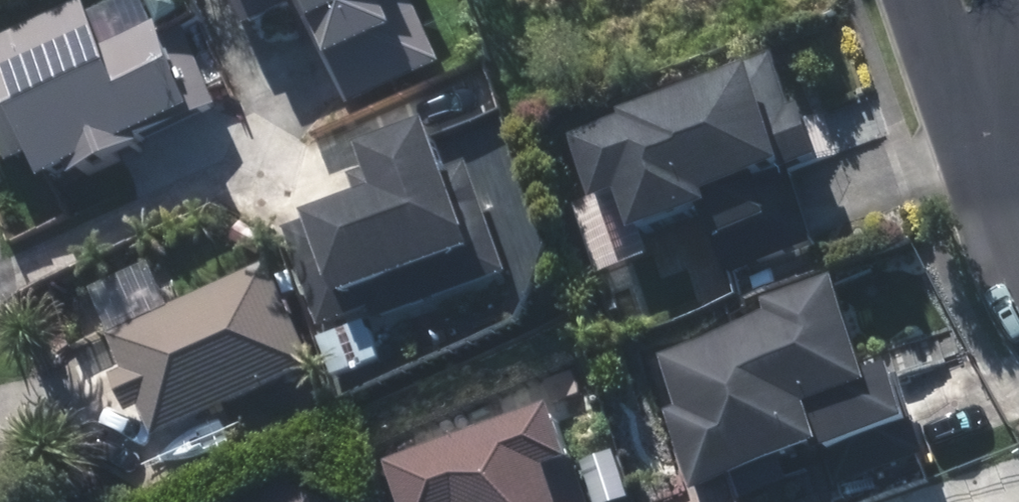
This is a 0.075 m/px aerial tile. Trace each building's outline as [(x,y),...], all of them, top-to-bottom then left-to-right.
[(312,0),(359,108),(458,65),(429,0),(235,0),(247,28),(312,0)] [(51,187),(223,112),(181,18),(110,50),(91,6),(0,45),(0,133),(16,170),(40,160),(51,187)] [(709,219),(718,244),(786,220),(772,181),(818,165),(809,141),(784,70),(781,61),(640,111),(643,118),(583,139),(608,210),(628,203),(642,243),(709,219)] [(349,163),(364,206),(290,232),(329,343),(516,277),(476,166),(457,173),(442,130),(349,163)] [(133,417),(148,411),(160,439),(322,370),(297,312),(277,265),(115,334),(133,376),(118,382),(133,417)] [(868,350),(846,286),(662,349),(683,409),(667,415),(697,500),(851,447),(852,450),(920,427),(899,368),(879,375),(870,349),(868,350)] [(418,501),(601,501),(570,412),(407,470),(418,501)] [(283,478),(272,501),(336,501),(283,478)]
